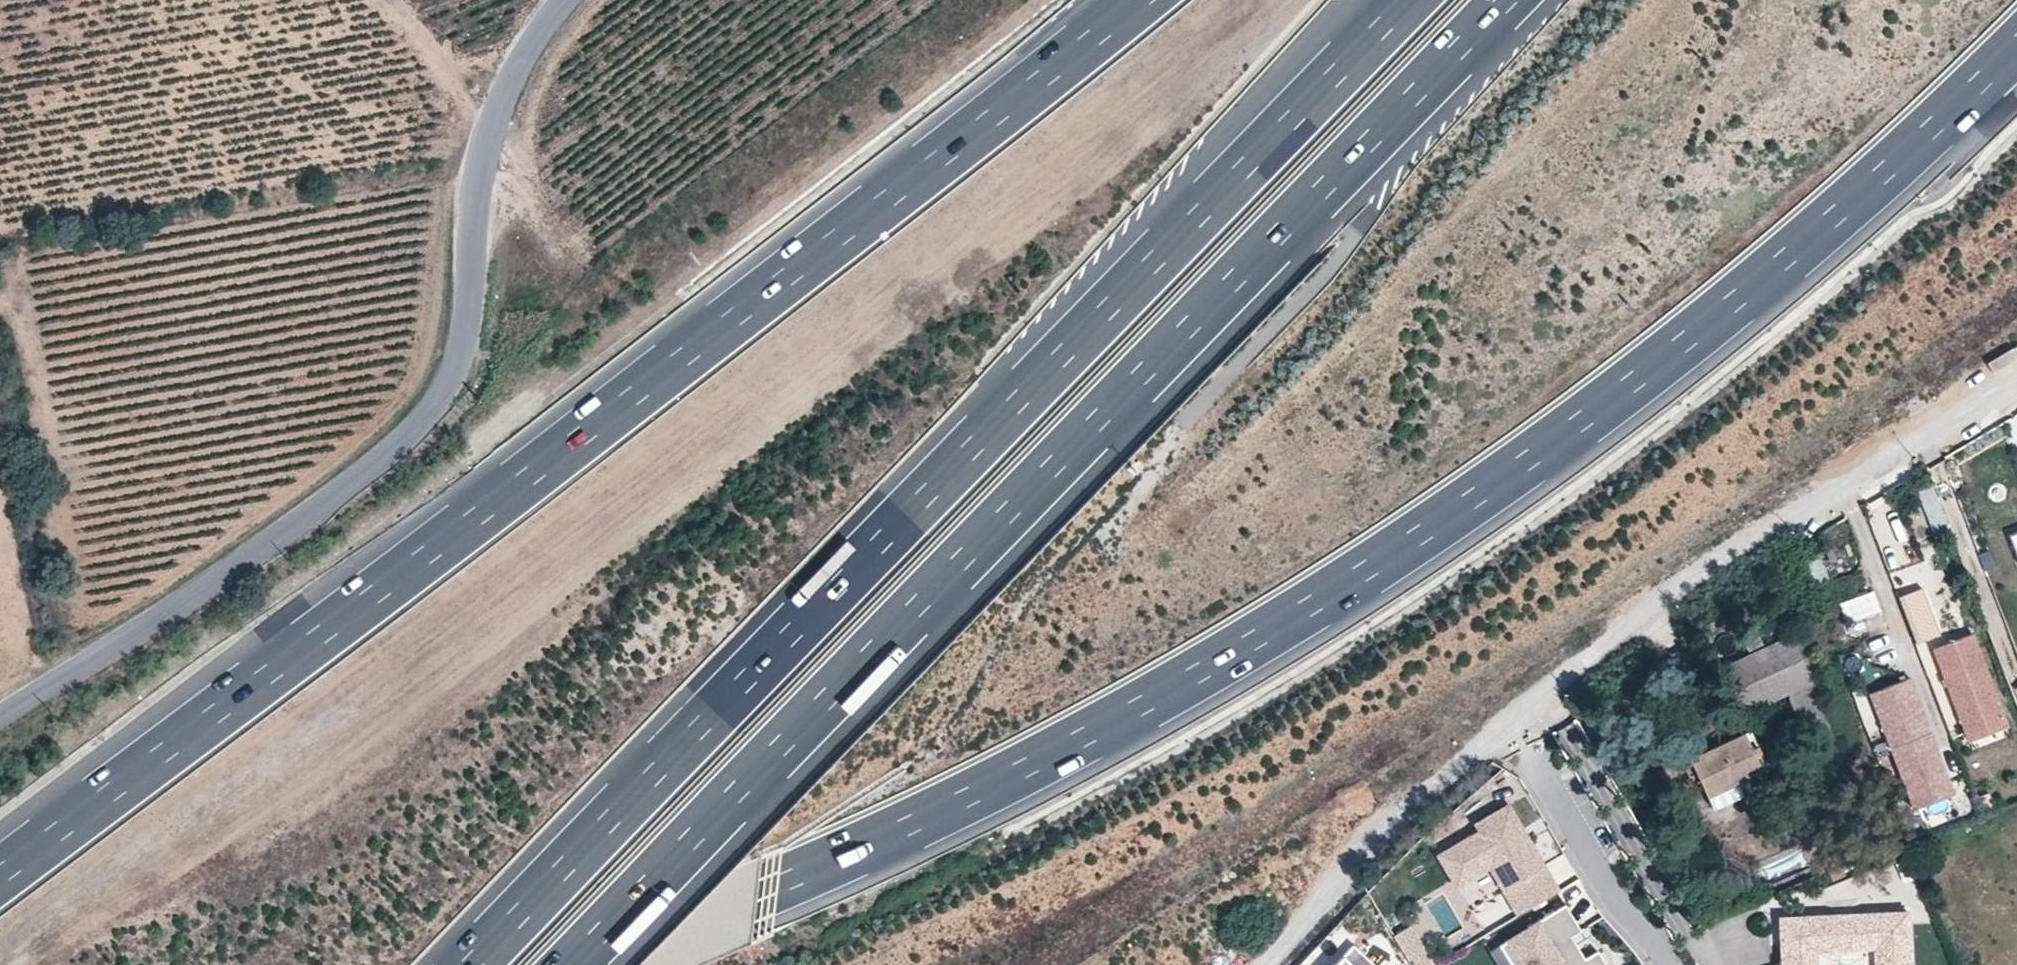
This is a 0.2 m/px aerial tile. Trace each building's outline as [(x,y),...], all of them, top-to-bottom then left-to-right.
[(1929,529),(1944,526),(1935,482),(1920,485),(1929,529)] [(1945,508),(1957,504),(1949,484),(1938,489),(1945,508)] [(2009,537),(2016,557),(2016,533),(2009,537)] [(1817,553),(1803,559),(1813,583),(1827,577),(1817,553)] [(1848,629),(1883,618),(1873,588),(1838,599),(1848,629)] [(1920,588),(1899,597),(1916,641),(1937,633),(1920,588)] [(1938,648),(1972,746),(2013,731),(1979,634),(1938,648)] [(1790,636),(1718,668),(1740,716),(1787,696),(1819,785),(1844,776),(1790,636)] [(1872,690),(1917,806),(1958,790),(1913,674),(1872,690)] [(1745,733),(1687,759),(1713,810),(1768,784),(1745,733)] [(1517,912),(1556,888),(1505,804),(1472,824),(1476,831),(1437,854),(1455,883),(1488,863),(1517,912)] [(1557,882),(1575,872),(1563,852),(1545,862),(1557,882)] [(1565,905),(1500,944),(1512,964),(1606,964),(1597,949),(1584,957),(1576,944),(1558,954),(1553,946),(1571,935),(1580,929),(1565,905)] [(1817,953),(1875,953),(1875,964),(1910,964),(1910,917),(1782,918),(1782,964),(1817,964),(1817,953)] [(1411,964),(1432,964),(1408,926),(1394,935),(1411,964)] [(1576,944),(1571,935),(1553,946),(1558,954),(1576,944)] [(1500,944),(1489,951),(1498,964),(1512,964),(1500,944)] [(1372,964),(1351,945),(1333,964),(1371,964),(1372,964)]
